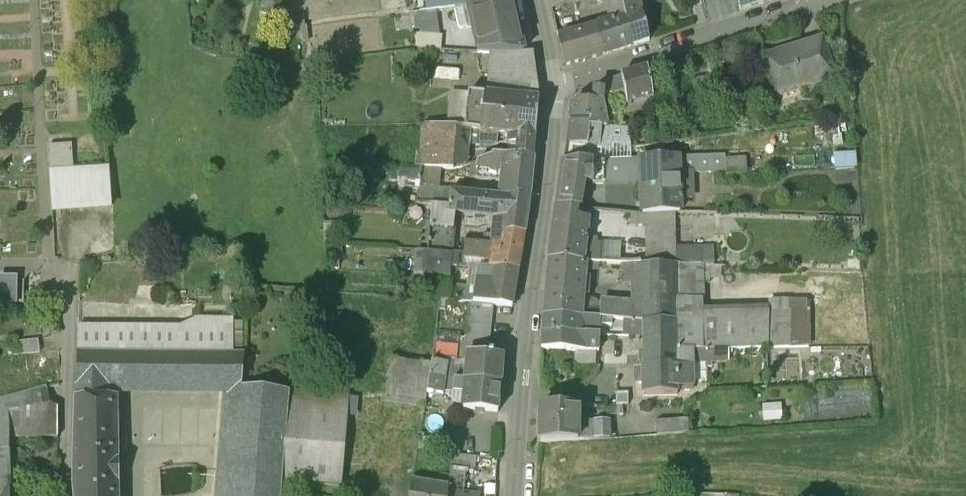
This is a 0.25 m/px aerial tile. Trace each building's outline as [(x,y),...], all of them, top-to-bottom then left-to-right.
[(428,11),(453,8),(452,0),(426,0),(428,11)] [(468,7),(468,6),(467,6),(454,8),(458,27),(461,29),(472,27),(478,52),(510,54),(523,53),(511,0),(502,0),(468,7)] [(622,0),(605,0),(610,23),(596,27),(602,55),(632,45),(622,0)] [(632,45),(649,39),(639,0),(622,0),(632,45)] [(740,10),(763,3),(762,0),(737,0),(740,10)] [(596,27),(557,38),(562,66),(602,55),(596,27)] [(442,36),(414,33),(415,47),(440,50),(442,36)] [(821,37),(763,56),(776,97),(834,78),(821,37)] [(510,54),(478,52),(480,75),(505,82),(536,83),(533,53),(523,53),(510,54)] [(647,69),(620,76),(604,83),(605,100),(625,95),(627,107),(619,110),(621,117),(654,108),(647,69)] [(604,83),(572,105),(570,120),(590,123),(589,126),(600,126),(599,141),(609,142),(611,151),(630,149),(627,129),(607,129),(605,114),(605,113),(605,101),(605,100),(604,83)] [(498,96),(471,93),(469,107),(465,106),(464,119),(468,120),(467,130),(497,132),(499,132),(499,128),(497,128),(499,116),(496,115),(498,96)] [(625,95),(605,100),(605,101),(605,113),(605,114),(619,110),(627,107),(625,95)] [(522,99),(498,96),(496,115),(499,116),(497,128),(499,128),(499,132),(509,133),(519,134),(522,99)] [(539,100),(522,99),(519,134),(509,133),(508,142),(520,143),(520,140),(535,139),(539,100)] [(590,123),(570,120),(567,144),(599,147),(599,141),(600,126),(589,126),(590,123)] [(457,129),(423,126),(419,167),(453,169),(456,135),(457,129)] [(467,130),(457,129),(456,135),(464,136),(463,144),(496,147),(497,132),(467,130)] [(71,144),(47,146),(49,170),(73,168),(71,144)] [(630,149),(611,151),(612,160),(640,159),(649,159),(648,146),(630,149)] [(533,158),(493,155),(492,158),(478,162),(476,179),(504,182),(502,196),(529,197),(533,158)] [(649,159),(640,159),(640,178),(641,214),(680,214),(679,201),(691,200),(690,174),(678,175),(677,157),(649,159)] [(612,160),(605,160),(605,184),(629,184),(629,179),(640,178),(640,159),(612,160)] [(605,160),(592,161),(591,161),(592,182),(592,184),(605,184),(605,160)] [(591,161),(563,162),(556,206),(578,208),(581,182),(592,182),(591,161)] [(73,168),(49,170),(51,210),(111,206),(109,166),(73,168)] [(451,191),(418,188),(416,205),(433,206),(449,207),(451,191)] [(502,196),(495,196),(451,191),(449,207),(448,213),(457,214),(494,217),(492,235),(504,236),(504,233),(524,234),(527,219),(529,197),(502,196)] [(449,207),(433,206),(426,253),(452,255),(452,254),(457,214),(448,213),(449,207)] [(578,208),(556,206),(548,260),(583,261),(586,230),(586,221),(585,220),(586,209),(578,208)] [(708,222),(676,222),(676,226),(676,230),(708,231),(708,222)] [(642,227),(598,224),(586,230),(583,261),(599,262),(622,263),(700,266),(700,256),(699,234),(708,235),(708,231),(700,231),(676,230),(676,226),(642,227)] [(524,234),(504,233),(504,236),(502,246),(491,244),(462,241),(460,255),(493,260),(491,267),(495,268),(518,271),(524,234)] [(504,236),(492,235),(491,244),(502,246),(504,236)] [(452,255),(426,253),(424,276),(436,277),(450,278),(451,269),(458,269),(459,255),(452,254),(452,255)] [(460,255),(459,255),(458,269),(491,268),(491,267),(493,260),(460,255)] [(714,256),(700,256),(700,266),(708,266),(714,266),(714,256)] [(583,261),(548,260),(546,290),(581,293),(583,270),(583,261)] [(599,262),(583,261),(583,270),(593,270),(593,268),(599,268),(599,262)] [(700,266),(622,263),(622,283),(642,284),(641,301),(700,300),(700,283),(700,266)] [(708,266),(700,266),(700,283),(708,283),(708,266)] [(518,271),(495,268),(494,280),(488,280),(488,284),(476,283),(475,294),(459,293),(460,287),(450,287),(449,301),(470,303),(492,305),(512,307),(518,271)] [(0,283),(0,306),(23,307),(24,284),(0,283)] [(581,293),(546,290),(543,316),(579,318),(580,309),(581,293)] [(641,303),(620,302),(620,304),(600,303),(600,310),(580,309),(579,318),(612,321),(623,322),(642,324),(676,323),(676,350),(700,350),(700,311),(700,300),(641,301),(641,303)] [(492,305),(470,303),(466,339),(465,354),(468,354),(487,356),(492,305)] [(768,311),(700,311),(700,350),(712,350),(768,349),(768,311)] [(790,311),(768,311),(768,349),(790,348),(790,311)] [(809,311),(790,311),(790,348),(809,348),(809,311)] [(579,318),(543,316),(542,333),(600,335),(601,325),(612,326),(612,321),(579,318)] [(179,326),(177,354),(235,355),(236,320),(196,319),(179,326)] [(642,324),(623,322),(623,335),(633,336),(642,331),(642,324)] [(178,326),(78,323),(78,352),(177,354),(178,326)] [(676,323),(642,324),(642,331),(643,350),(639,350),(639,367),(659,367),(676,367),(676,350),(676,323)] [(633,336),(623,335),(623,350),(639,350),(643,350),(642,331),(633,336)] [(600,335),(542,333),(542,349),(599,350),(600,335)] [(466,339),(459,338),(456,361),(468,362),(468,354),(465,354),(466,339)] [(39,340),(13,343),(14,355),(41,352),(39,340)] [(676,350),(676,367),(659,367),(660,395),(677,395),(677,388),(693,388),(693,362),(712,361),(712,350),(700,350),(676,350)] [(78,352),(75,352),(75,384),(102,385),(238,388),(240,388),(243,355),(235,355),(177,354),(78,352)] [(487,356),(468,354),(468,362),(456,361),(432,359),(431,364),(429,378),(500,385),(503,357),(487,356)] [(431,364),(391,358),(384,402),(424,408),(426,395),(429,378),(431,364)] [(639,367),(636,367),(636,373),(642,373),(642,396),(660,395),(659,367),(639,367)] [(500,385),(429,378),(426,395),(437,396),(444,397),(444,391),(466,393),(464,410),(497,413),(500,385)] [(102,385),(75,384),(75,394),(102,395),(102,385)] [(46,386),(8,397),(9,412),(49,403),(46,386)] [(238,388),(230,495),(278,495),(279,481),(287,391),(240,388),(238,388)] [(349,396),(287,391),(279,481),(287,482),(342,486),(349,396)] [(628,392),(616,392),(615,405),(619,405),(627,405),(628,392)] [(75,394),(73,482),(74,495),(118,495),(116,395),(102,395),(75,394)] [(0,399),(0,437),(9,435),(9,412),(8,397),(0,399)] [(779,418),(779,402),(761,402),(761,418),(779,418)] [(49,403),(9,412),(9,435),(9,440),(58,439),(58,407),(49,403)] [(615,405),(606,405),(607,415),(619,415),(619,405),(615,405)] [(576,406),(540,407),(539,443),(595,440),(594,428),(581,429),(581,433),(577,433),(576,406)] [(439,409),(426,407),(425,413),(438,415),(439,409)] [(686,418),(656,421),(657,435),(687,432),(686,418)] [(608,420),(594,421),(594,428),(595,440),(609,439),(608,420)] [(10,490),(10,474),(9,440),(9,435),(0,437),(0,495),(10,495),(10,490)] [(476,457),(452,454),(450,468),(461,469),(474,471),(476,457)] [(431,466),(415,463),(413,477),(429,480),(431,466)] [(450,468),(450,477),(449,483),(448,495),(458,495),(461,469),(450,468)] [(21,474),(10,474),(10,490),(21,490),(21,474)] [(447,483),(441,482),(429,480),(413,477),(410,495),(446,495),(447,483)] [(278,495),(286,495),(287,482),(279,481),(278,495)]
